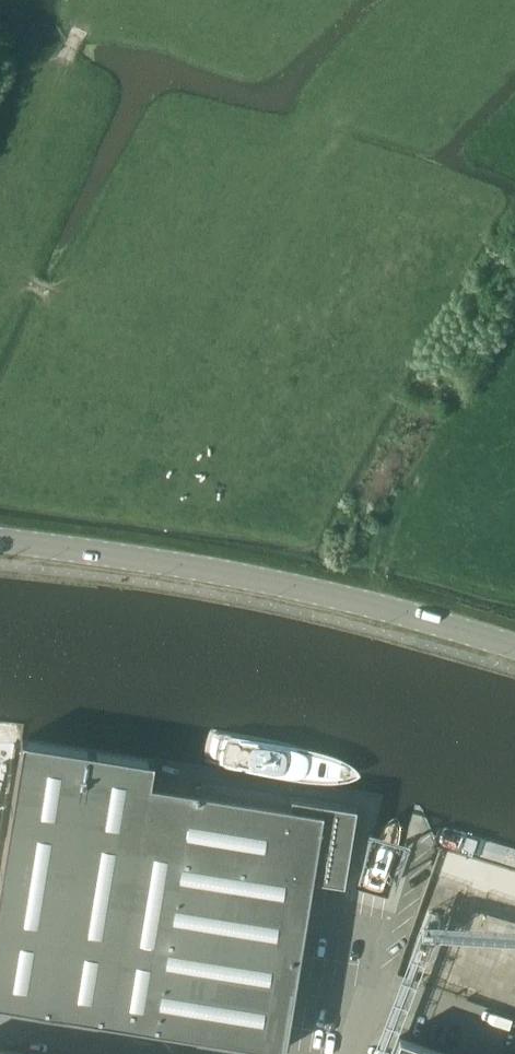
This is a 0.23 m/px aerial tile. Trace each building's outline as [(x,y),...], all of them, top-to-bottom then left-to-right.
[(357,808),(357,804),(291,793),(289,802),(151,778),(155,756),(23,739),(0,883),(0,1003),(285,1048),(312,877),(345,882),(357,808)] [(394,1053),(454,1053),(400,1035),(394,1053)]
